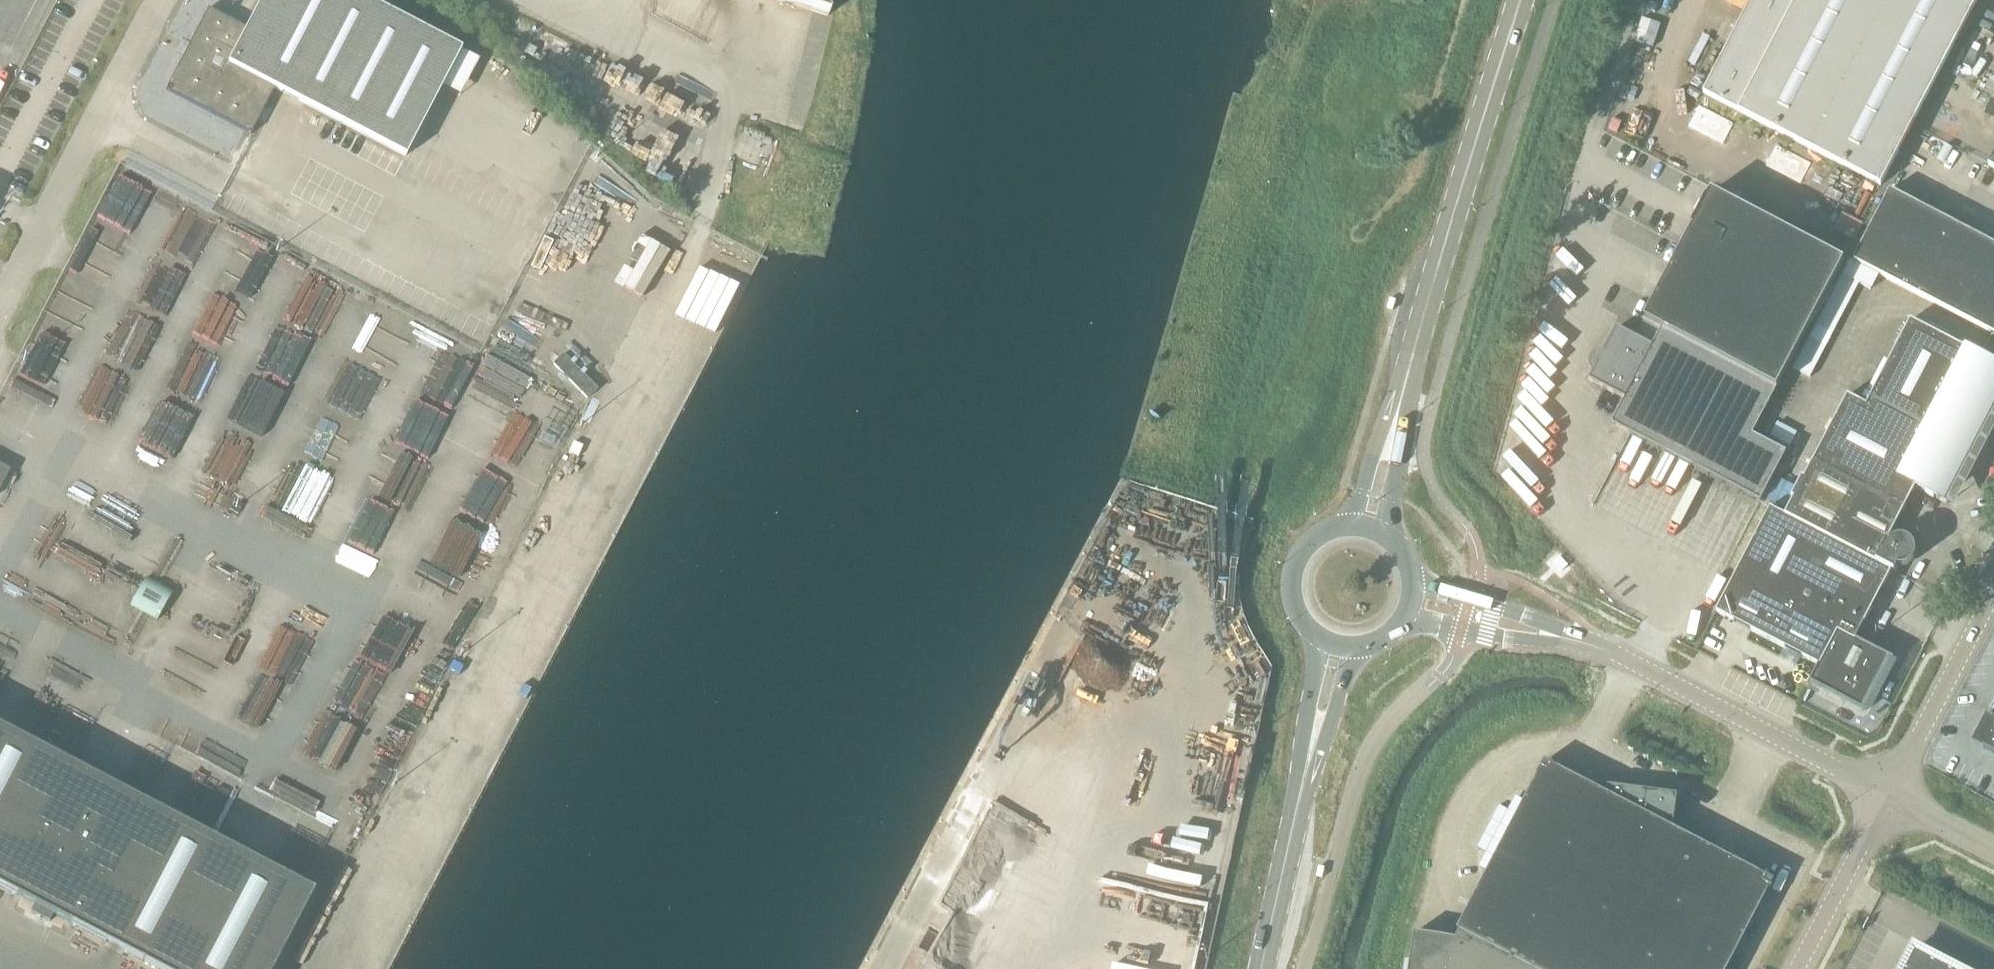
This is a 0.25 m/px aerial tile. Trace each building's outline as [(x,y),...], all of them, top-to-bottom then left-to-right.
[(189,44),(165,89),(251,134),(275,87),(406,155),(461,48),(367,0),(261,0),(246,28),(208,8),(189,44)] [(828,16),(826,0),(777,0),(828,16)] [(1703,92),(1880,185),(1977,0),(1751,0),(1703,92)] [(1977,236),(1890,190),(1853,260),(1993,334),(1993,244),(1977,236)] [(1635,336),(1617,327),(1604,352),(1600,351),(1596,352),(1594,355),(1593,358),(1594,362),(1597,365),(1589,380),(1624,399),(1611,423),(1760,501),(1786,452),(1753,434),(1844,261),(1711,191),(1635,336)] [(1847,395),(1813,461),(1904,508),(1915,487),(1925,492),(1933,497),(1934,496),(1937,498),(1951,491),(1992,411),(1993,410),(1993,363),(1946,338),(1949,331),(1931,322),(1928,329),(1910,320),(1866,405),(1847,395)] [(1886,542),(1904,508),(1813,461),(1810,459),(1802,474),(1800,473),(1789,494),(1791,496),(1782,513),(1770,507),(1716,611),(1818,665),(1807,685),(1808,686),(1809,684),(1863,711),(1890,658),(1893,659),(1893,658),(1871,646),(1873,641),(1858,633),(1892,570),(1895,571),(1897,566),(1900,567),(1901,567),(1903,566),(1906,566),(1909,564),(1911,562),(1913,560),(1914,559),(1914,557),(1915,556),(1915,555),(1915,552),(1915,550),(1915,548),(1914,546),(1914,545),(1912,543),(1911,541),(1909,539),(1907,538),(1905,537),(1902,537),(1900,537),(1897,537),(1894,538),(1892,539),(1890,541),(1888,543),(1886,542)] [(10,469),(1,465),(0,465),(0,488),(10,469)] [(130,605),(156,620),(172,593),(146,578),(130,605)] [(1981,699),(1993,706),(1993,693),(1987,689),(1981,699)] [(1993,753),(1993,718),(1986,714),(1971,742),(1983,748),(1984,747),(1993,753)] [(314,890),(0,726),(0,887),(34,904),(30,911),(49,921),(53,914),(157,968),(273,968),(314,890)] [(1460,931),(1533,968),(1727,968),(1773,880),(1673,828),(1677,794),(1608,785),(1607,793),(1545,761),(1457,929),(1460,931)] [(1460,931),(1455,939),(1415,932),(1410,962),(1406,961),(1404,968),(1533,968),(1460,931)] [(1915,950),(1905,968),(1951,968),(1915,950)]
